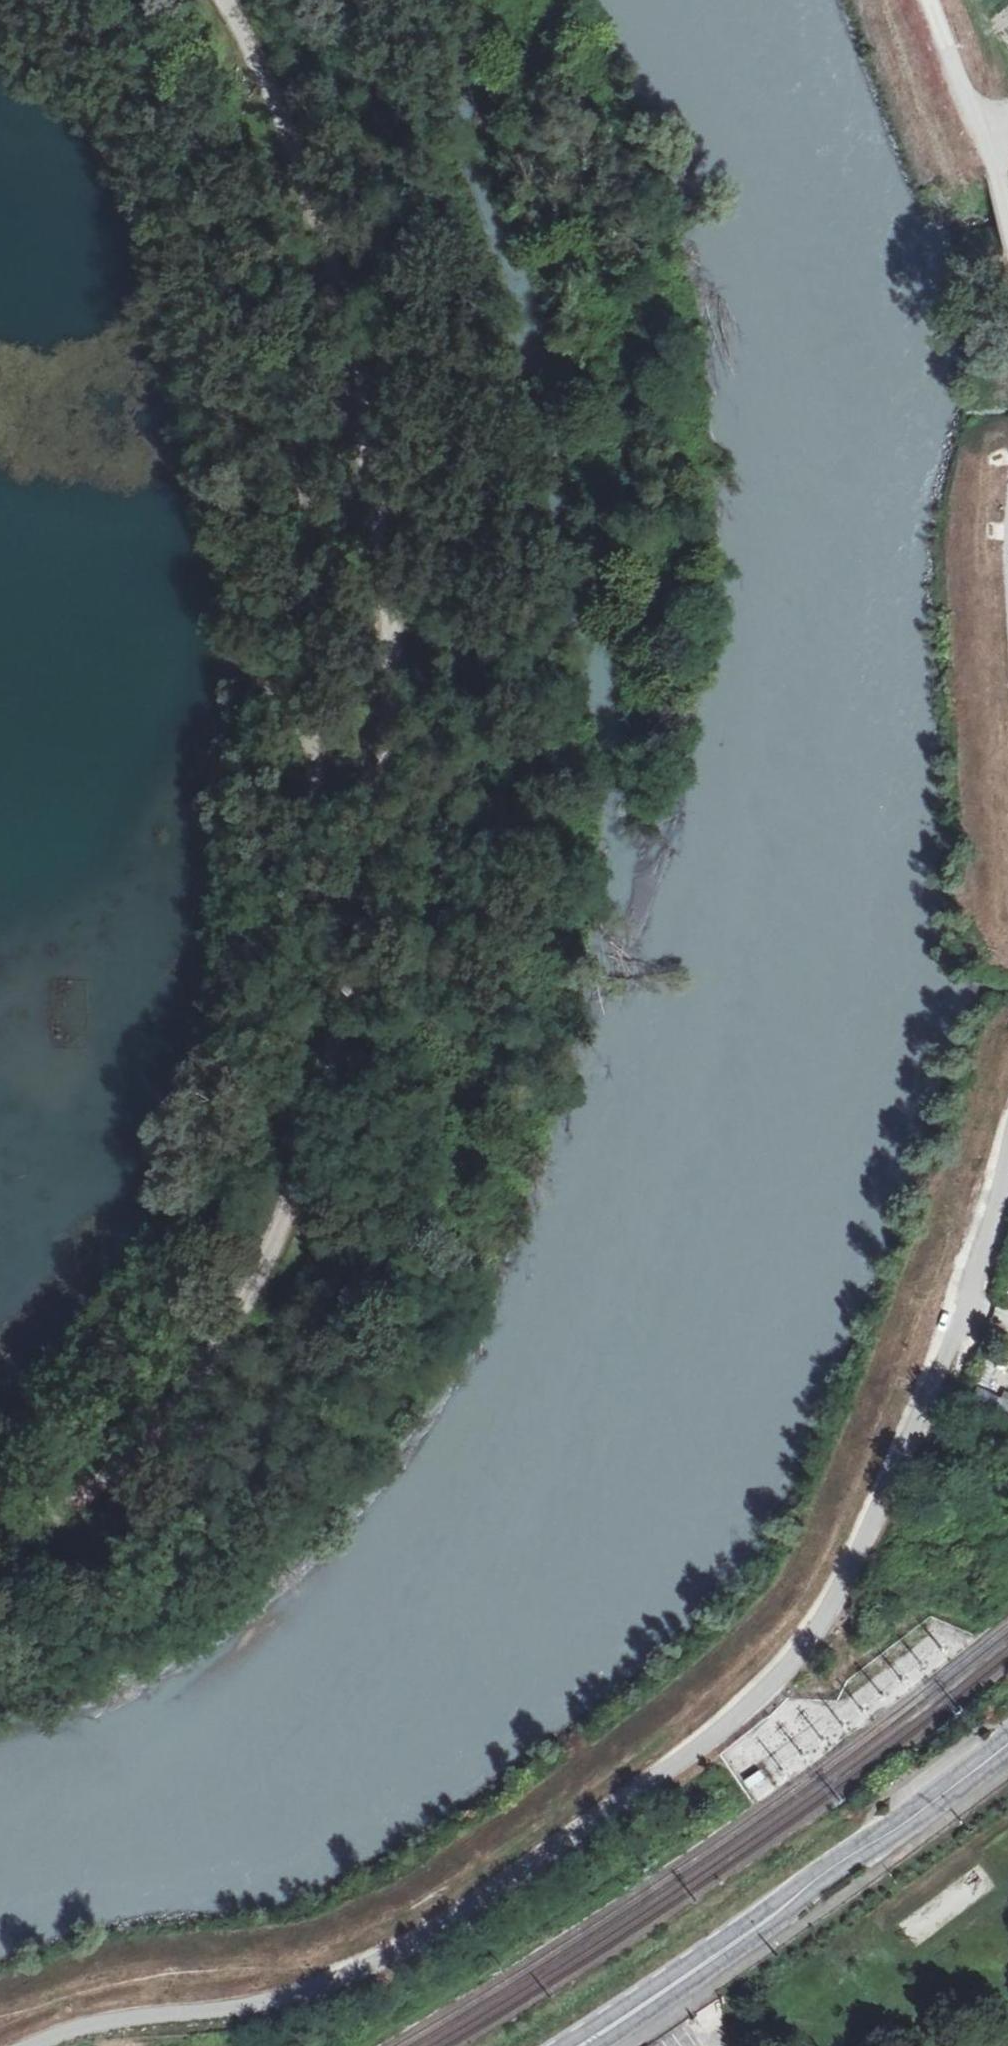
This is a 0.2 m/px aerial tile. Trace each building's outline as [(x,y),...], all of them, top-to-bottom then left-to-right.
[(973,1402),(1006,1418),(1007,1415),(1007,1403),(979,1388),(973,1402)]
